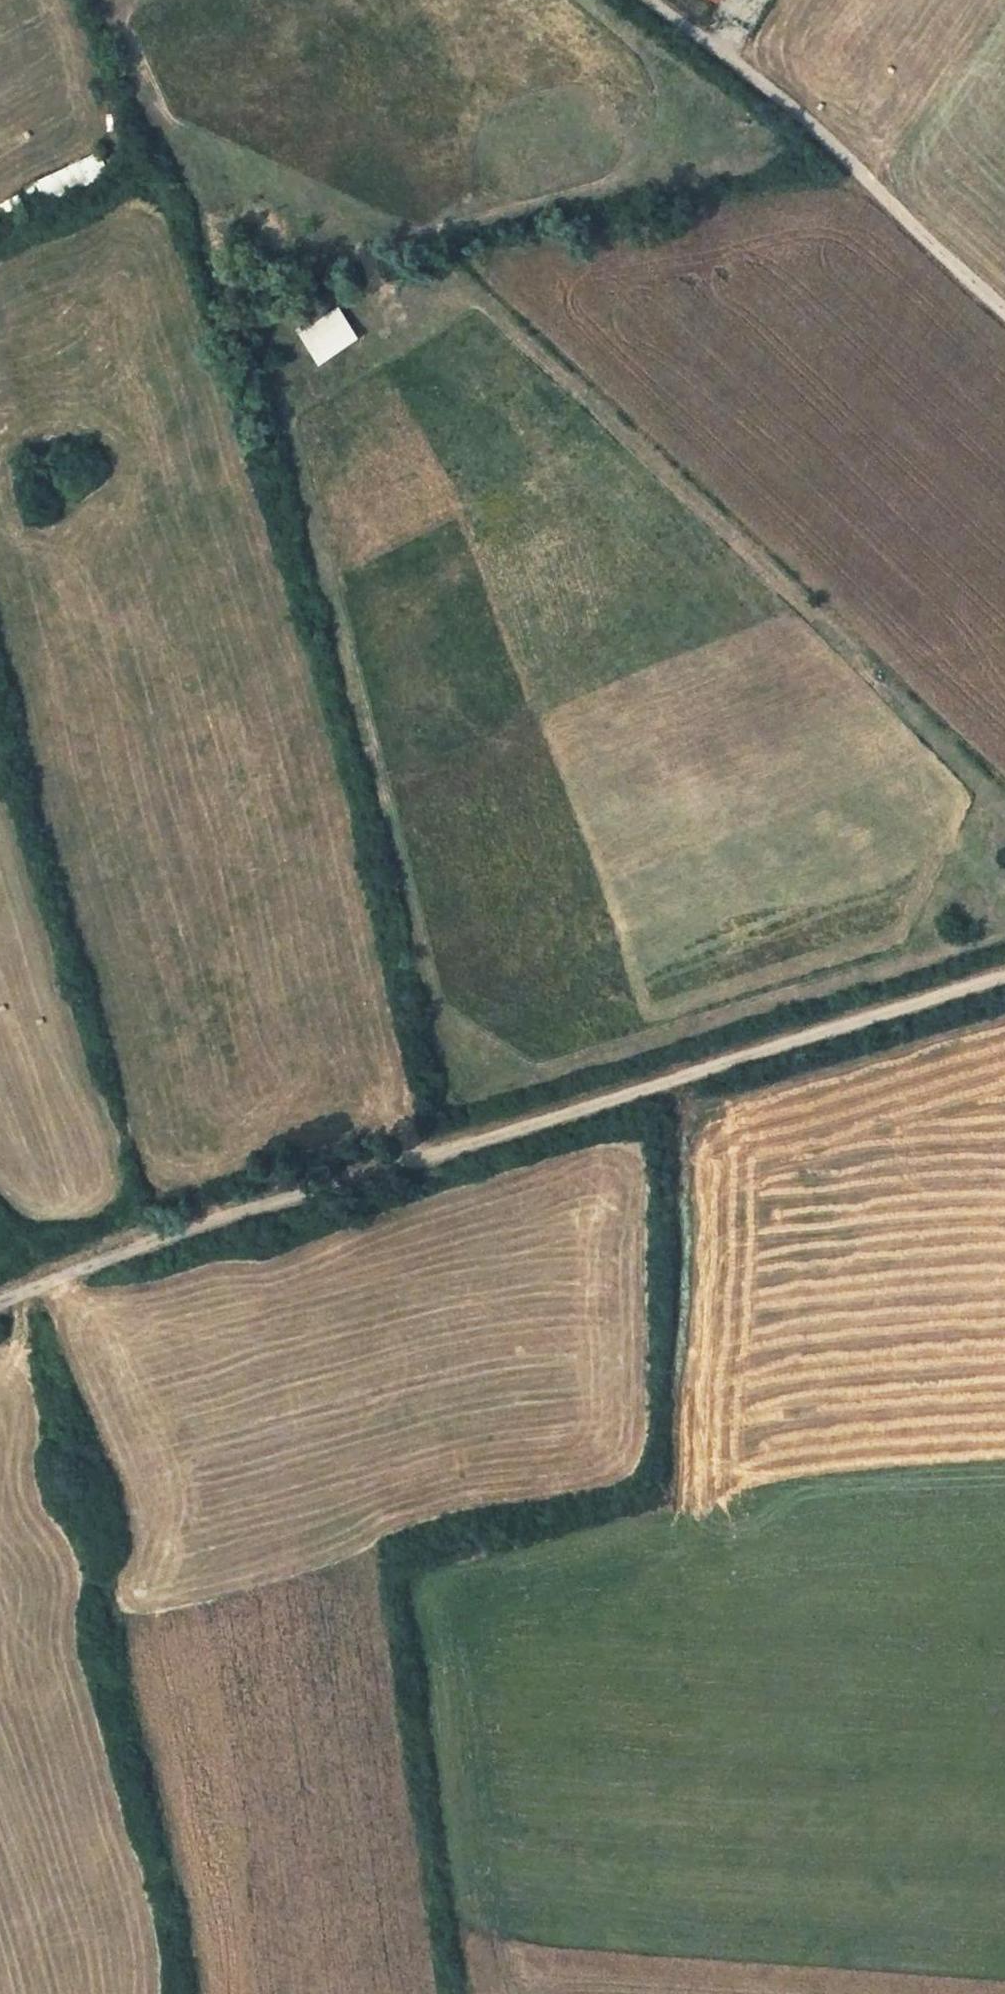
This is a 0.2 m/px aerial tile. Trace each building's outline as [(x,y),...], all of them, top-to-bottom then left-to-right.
[(43,199),(109,177),(101,155),(36,177),(43,199)]
